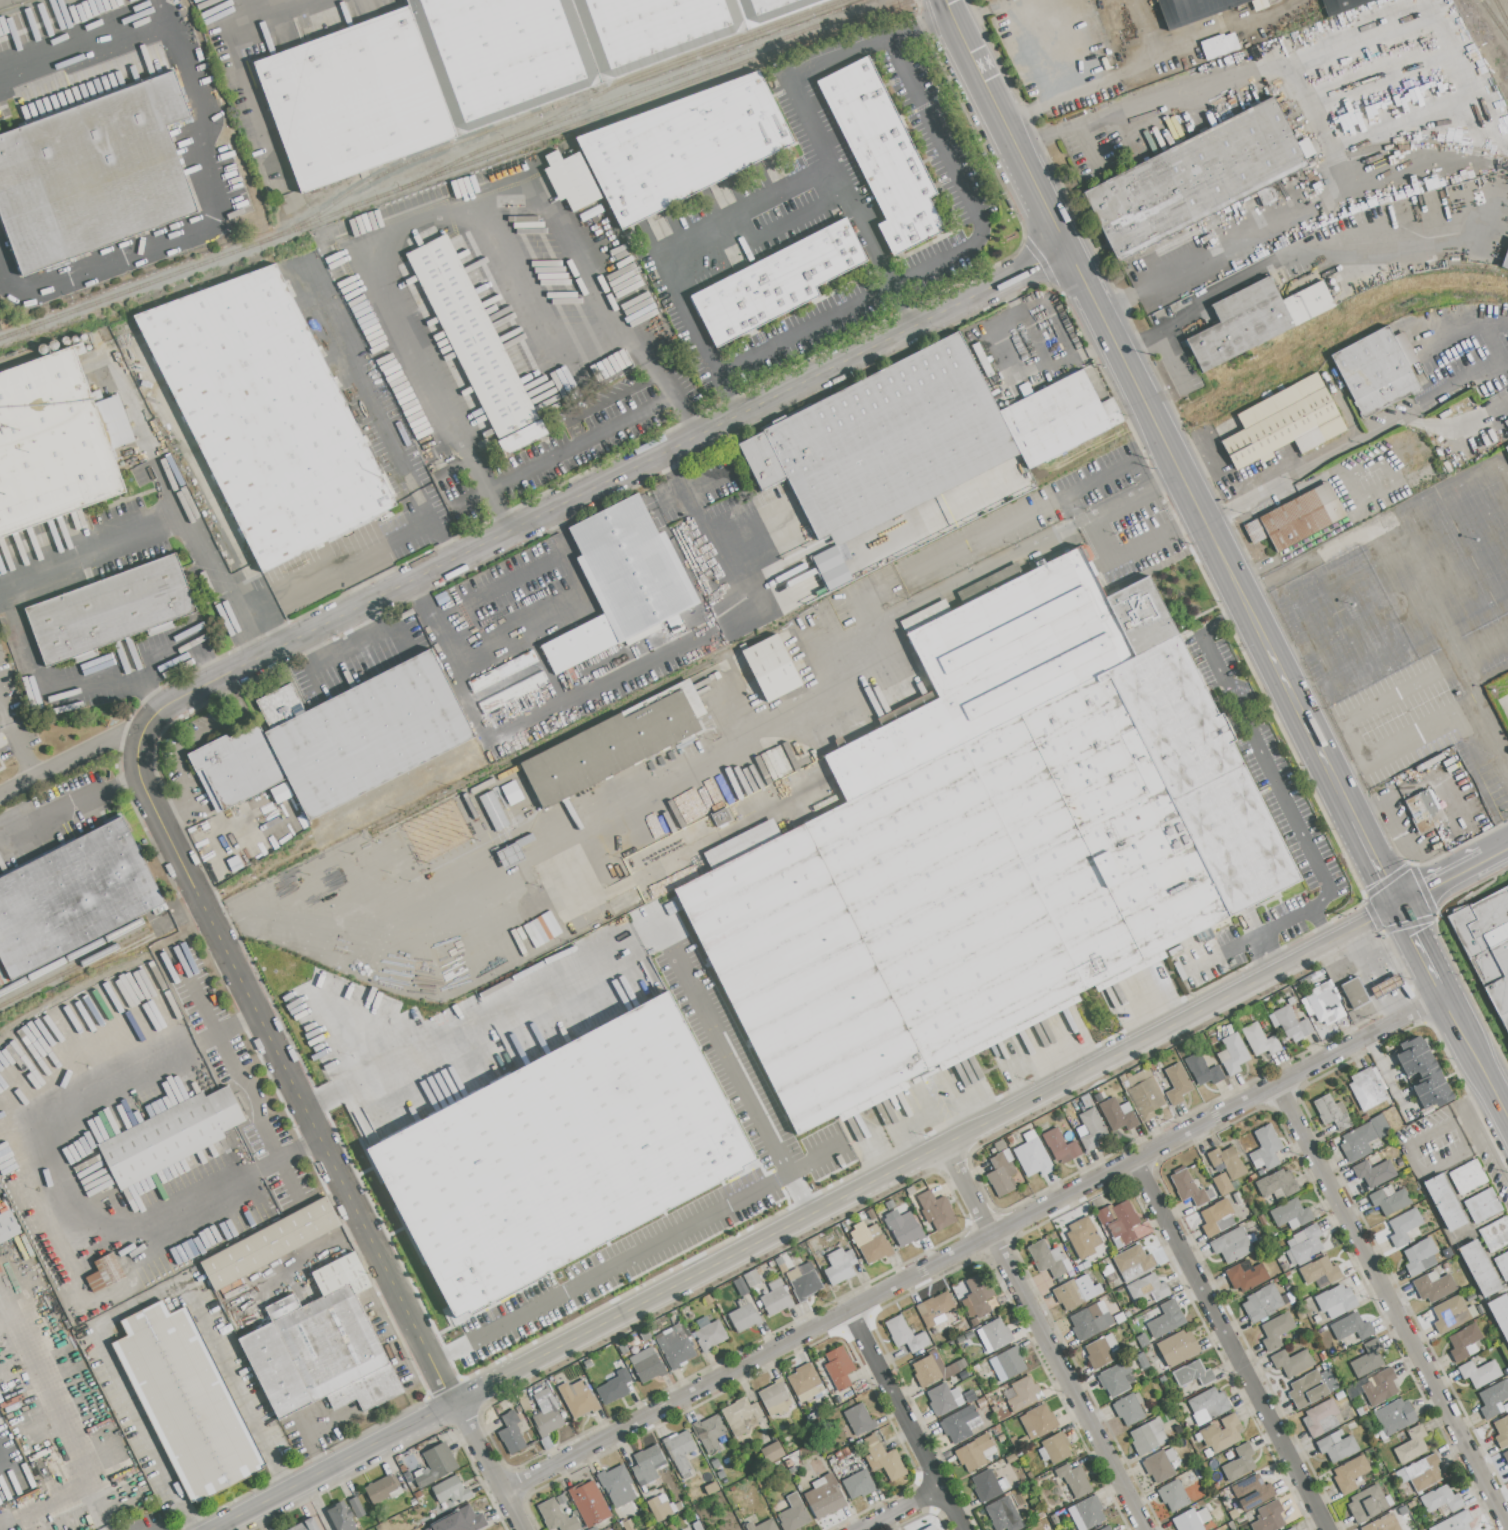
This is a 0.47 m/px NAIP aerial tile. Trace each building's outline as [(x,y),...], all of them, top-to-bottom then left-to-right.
[(404,3),(403,0),(828,0),(301,194),(251,60),(404,3)] [(1167,31),(1156,0),(1280,0),(1281,2),(1254,12),(1250,1),(1167,31)] [(1328,17),(1321,0),(1375,0),(1328,17)] [(1207,60),(1200,42),(1223,34),(1224,36),(1234,33),(1239,48),(1207,60)] [(816,82),(867,57),(936,195),(928,199),(944,231),(892,257),(875,224),(885,219),(816,82)] [(191,117),(174,69),(0,132),(0,223),(20,279),(201,213),(169,125),(191,117)] [(794,142),(622,229),(605,196),(580,151),(574,138),(758,71),(794,142)] [(1083,192),(1273,97),(1296,144),(1307,138),(1315,154),(1304,160),(1307,167),(1117,261),(1083,192)] [(605,196),(573,213),(565,198),(559,201),(543,169),(549,166),(544,157),(557,150),(563,160),(580,151),(605,196)] [(689,297),(844,219),(866,262),(815,287),(819,296),(715,348),(689,297)] [(405,255),(446,235),(546,435),(506,455),(405,255)] [(1499,268),(1507,271),(1507,242),(1499,268)] [(130,317),(276,265),(395,506),(258,573),(130,317)] [(1185,340),(1219,323),(1210,305),(1269,275),(1281,300),(1321,281),(1334,308),(1202,373),(1185,340)] [(1330,355),(1389,326),(1394,335),(1402,330),(1417,361),(1409,365),(1421,390),(1362,420),(1330,355)] [(958,332),(998,411),(1082,368),(1099,403),(1111,397),(1123,421),(1027,469),(1019,452),(834,546),(829,536),(820,541),(787,476),(761,490),(738,444),(958,332)] [(125,491),(0,537),(0,373),(71,347),(92,402),(117,393),(134,439),(110,448),(125,491)] [(1220,441),(1243,430),(1235,414),(1318,373),(1347,431),(1300,454),(1293,440),(1234,469),(1220,441)] [(1328,481),(1346,516),(1276,552),(1267,536),(1251,544),(1242,526),(1328,481)] [(701,602),(662,622),(664,627),(627,646),(624,641),(556,676),(541,646),(603,614),(576,559),(581,556),(567,528),(638,493),(659,534),(665,531),(701,602)] [(1178,634),(1148,576),(1104,598),(1078,546),(1022,574),(1016,563),(957,593),(963,604),(951,611),(945,599),(899,622),(937,698),(822,756),(845,803),(1178,634)] [(24,608),(176,553),(197,612),(172,621),(174,627),(148,636),(146,630),(132,636),(143,667),(125,674),(113,642),(96,649),(98,655),(62,668),(60,662),(46,667),(24,608)] [(674,889),(710,870),(702,854),(771,819),(779,835),(845,803),(1178,634),(1218,716),(1221,714),(1235,740),(1231,742),(1300,877),(797,1132),(675,891),(674,889)] [(741,652),(776,634),(802,684),(767,702),(741,652)] [(188,755),(256,720),(263,734),(271,730),(256,701),(290,683),(305,712),(431,649),(475,736),(309,821),(287,777),(217,813),(188,755)] [(467,680),(482,713),(548,684),(533,651),(467,680)] [(520,763),(688,678),(705,712),(696,717),(702,729),(544,810),(520,763)] [(501,787),(514,780),(524,799),(510,806),(501,787)] [(276,803),(291,796),(285,782),(269,789),(276,803)] [(1404,801),(1427,789),(1438,809),(1428,814),(1434,826),(1419,834),(1412,819),(1413,818),(1404,801)] [(478,797),(492,790),(511,827),(497,834),(478,797)] [(725,808),(731,820),(717,827),(711,815),(725,808)] [(1,986),(0,984),(0,877),(122,815),(166,902),(1,986)] [(496,853),(516,842),(525,859),(504,870),(496,853)] [(1446,916),(1507,884),(1507,1036),(1446,916)] [(610,923),(668,894),(676,909),(618,938),(610,923)] [(1396,974),(1402,985),(1376,999),(1370,988),(1396,974)] [(1357,977),(1369,1001),(1352,1010),(1340,986),(1357,977)] [(1328,981),(1346,1015),(1337,1020),(1325,1026),(1323,1021),(1319,1023),(1314,1015),(1309,1017),(1300,1000),(1305,997),(1304,996),(1312,992),(1311,990),(1328,981)] [(367,1147),(666,989),(755,1160),(459,1324),(367,1147)] [(1286,999),(1292,996),(1295,1003),(1290,1006),(1286,999)] [(1272,1012),(1288,1004),(1297,1023),(1307,1018),(1314,1032),(1293,1043),(1291,1039),(1288,1040),(1280,1025),(1279,1026),(1272,1012)] [(1240,1029),(1256,1021),(1266,1040),(1275,1035),(1282,1049),(1270,1055),(1267,1050),(1254,1057),(1240,1029)] [(1236,1032),(1251,1059),(1238,1065),(1241,1071),(1228,1077),(1221,1063),(1220,1064),(1216,1055),(1225,1050),(1220,1040),(1236,1032)] [(1454,1098),(1436,1107),(1435,1104),(1423,1110),(1410,1084),(1421,1078),(1418,1072),(1406,1078),(1395,1055),(1402,1051),(1398,1044),(1414,1036),(1414,1038),(1419,1035),(1421,1040),(1427,1037),(1432,1048),(1429,1049),(1454,1098)] [(1183,1060),(1199,1052),(1208,1070),(1218,1065),(1224,1079),(1213,1085),(1210,1081),(1198,1087),(1191,1072),(1190,1072),(1183,1060)] [(1180,1062),(1194,1089),(1181,1095),(1184,1101),(1171,1107),(1164,1093),(1173,1088),(1163,1070),(1180,1062)] [(1362,1112),(1349,1085),(1353,1082),(1350,1077),(1370,1067),(1371,1069),(1375,1067),(1386,1089),(1382,1091),(1387,1099),(1362,1112)] [(1152,1072),(1158,1069),(1162,1076),(1156,1079),(1152,1072)] [(1151,1077),(1165,1104),(1153,1110),(1157,1116),(1144,1123),(1126,1090),(1151,1077)] [(1120,1084),(1113,1089),(1110,1084),(1118,1080),(1120,1084)] [(98,1145),(202,1092),(204,1097),(228,1085),(245,1120),(222,1132),(225,1137),(121,1190),(98,1145)] [(902,1090),(912,1111),(881,1126),(871,1106),(902,1090)] [(1085,1109),(1079,1098),(1088,1093),(1094,1104),(1085,1109)] [(1312,1102),(1328,1094),(1334,1104),(1341,1101),(1346,1112),(1345,1112),(1352,1125),(1339,1132),(1333,1121),(1324,1125),(1312,1102)] [(1098,1105),(1114,1097),(1123,1115),(1132,1110),(1140,1124),(1115,1137),(1098,1105)] [(1423,1117),(1421,1112),(1433,1105),(1436,1111),(1423,1117)] [(1094,1107),(1108,1134),(1096,1141),(1099,1146),(1086,1153),(1078,1138),(1080,1137),(1076,1129),(1083,1126),(1078,1115),(1094,1107)] [(1378,1138),(1369,1121),(1381,1114),(1390,1132),(1378,1138)] [(1342,1136),(1369,1121),(1378,1138),(1367,1144),(1372,1152),(1349,1164),(1339,1145),(1345,1142),(1342,1136)] [(1270,1123),(1283,1148),(1274,1152),(1280,1164),(1267,1171),(1264,1165),(1255,1169),(1248,1154),(1261,1148),(1253,1132),(1270,1123)] [(1041,1135),(1056,1127),(1066,1146),(1075,1140),(1082,1154),(1058,1166),(1041,1135)] [(1033,1129),(1054,1169),(1042,1176),(1039,1171),(1027,1177),(1012,1150),(1026,1142),(1022,1135),(1033,1129)] [(1010,1145),(1006,1137),(1011,1134),(1016,1142),(1010,1145)] [(1006,1147),(997,1152),(993,1144),(1002,1139),(1006,1147)] [(1232,1145),(1247,1174),(1231,1182),(1222,1163),(1213,1167),(1207,1154),(1219,1148),(1220,1151),(1232,1145)] [(1007,1148),(1013,1159),(1011,1161),(1017,1172),(1009,1177),(1010,1180),(1012,1179),(1016,1186),(1014,1187),(1015,1189),(999,1198),(991,1184),(991,1185),(985,1175),(994,1170),(989,1159),(1002,1152),(1007,1148)] [(1476,1158),(1488,1182),(1461,1196),(1448,1172),(1476,1158)] [(1397,1175),(1370,1189),(1364,1177),(1358,1180),(1351,1168),(1366,1160),(1370,1168),(1388,1159),(1397,1175)] [(1169,1176),(1174,1174),(1172,1171),(1185,1165),(1198,1190),(1203,1188),(1209,1201),(1197,1208),(1191,1196),(1182,1201),(1169,1176)] [(1254,1182),(1282,1168),(1284,1172),(1289,1170),(1300,1191),(1278,1203),(1272,1192),(1262,1198),(1254,1182)] [(1212,1179),(1225,1172),(1230,1183),(1237,1180),(1240,1187),(1221,1197),(1212,1179)] [(1441,1173),(1467,1223),(1447,1233),(1421,1184),(1441,1173)] [(1412,1203),(1384,1218),(1378,1205),(1373,1207),(1367,1196),(1390,1184),(1395,1193),(1404,1188),(1412,1203)] [(914,1192),(908,1195),(905,1190),(911,1187),(914,1192)] [(1491,1187),(1503,1211),(1475,1225),(1463,1201),(1491,1187)] [(944,1196),(957,1221),(936,1231),(931,1221),(927,1224),(920,1211),(923,1209),(916,1196),(930,1189),(935,1200),(944,1196)] [(1233,1195),(1238,1192),(1243,1202),(1238,1205),(1233,1195)] [(326,1196),(341,1225),(215,1292),(200,1263),(326,1196)] [(1268,1211),(1296,1196),(1303,1209),(1308,1206),(1314,1218),(1291,1230),(1287,1222),(1277,1227),(1268,1211)] [(1199,1212),(1214,1205),(1214,1204),(1227,1198),(1235,1213),(1231,1215),(1236,1224),(1208,1238),(1201,1226),(1205,1224),(1199,1212)] [(1364,1198),(1367,1203),(1360,1206),(1358,1201),(1364,1198)] [(1140,1223),(1127,1229),(1120,1215),(1118,1216),(1116,1212),(1114,1213),(1111,1208),(1128,1199),(1140,1223)] [(1420,1208),(1425,1205),(1429,1213),(1424,1216),(1420,1208)] [(1106,1206),(1113,1220),(1101,1225),(1094,1212),(1106,1206)] [(874,1211),(868,1215),(866,1210),(872,1207),(874,1211)] [(1388,1222),(1415,1208),(1423,1223),(1405,1233),(1410,1242),(1395,1249),(1389,1237),(1394,1234),(1388,1222)] [(21,1233),(0,1244),(0,1214),(9,1209),(21,1233)] [(910,1211),(916,1223),(917,1223),(925,1237),(919,1240),(918,1238),(900,1247),(890,1228),(903,1222),(900,1216),(910,1211)] [(1257,1217),(1262,1214),(1268,1225),(1262,1227),(1257,1217)] [(1066,1234),(1070,1232),(1068,1226),(1089,1215),(1102,1243),(1093,1247),(1096,1253),(1074,1264),(1063,1243),(1069,1240),(1066,1234)] [(1506,1216),(1507,1220),(1507,1244),(1490,1254),(1478,1230),(1506,1216)] [(867,1265),(850,1232),(855,1230),(853,1226),(863,1221),(866,1228),(876,1223),(885,1241),(887,1241),(894,1254),(885,1258),(884,1256),(867,1265)] [(1316,1222),(1322,1235),(1318,1237),(1324,1249),(1309,1257),(1311,1260),(1298,1267),(1298,1266),(1294,1268),(1285,1252),(1290,1249),(1286,1242),(1293,1239),(1292,1236),(1303,1231),(1302,1230),(1316,1222)] [(1209,1243),(1241,1226),(1254,1251),(1226,1265),(1220,1253),(1215,1255),(1209,1243)] [(1429,1237),(1437,1252),(1419,1261),(1424,1270),(1410,1278),(1403,1265),(1408,1263),(1402,1251),(1429,1237)] [(1027,1247),(1043,1239),(1049,1251),(1059,1246),(1065,1259),(1067,1258),(1072,1269),(1061,1275),(1056,1278),(1054,1279),(1048,1268),(1039,1273),(1027,1247)] [(1475,1239),(1501,1289),(1483,1299),(1457,1249),(1475,1239)] [(1112,1258),(1139,1243),(1145,1256),(1151,1253),(1157,1265),(1124,1282),(1112,1258)] [(832,1286),(824,1270),(831,1267),(826,1256),(841,1248),(844,1253),(850,1250),(857,1263),(850,1266),(855,1274),(832,1286)] [(1493,1259),(1507,1251),(1507,1280),(1505,1282),(1493,1259)] [(238,1338),(272,1322),(265,1308),(293,1294),(300,1308),(323,1297),(311,1273),(354,1252),(372,1287),(355,1296),(403,1393),(363,1413),(356,1399),(333,1410),(326,1395),(278,1419),(238,1338)] [(113,1253),(125,1277),(93,1293),(85,1277),(98,1271),(93,1262),(113,1253)] [(1326,1255),(1332,1266),(1336,1264),(1343,1277),(1319,1290),(1314,1281),(1307,1285),(1298,1269),(1326,1255)] [(777,1266),(774,1259),(781,1256),(784,1263),(777,1266)] [(1270,1279),(1237,1296),(1224,1271),(1248,1259),(1252,1268),(1262,1263),(1270,1279)] [(1086,1261),(1089,1266),(1079,1272),(1076,1266),(1086,1261)] [(1103,1261),(1106,1267),(1100,1269),(1097,1264),(1103,1261)] [(1441,1265),(1447,1262),(1450,1267),(1444,1270),(1441,1265)] [(1289,1269),(1283,1272),(1280,1266),(1286,1263),(1289,1269)] [(1110,1264),(1114,1272),(1104,1277),(1100,1269),(1106,1267),(1110,1264)] [(813,1269),(823,1288),(805,1297),(807,1299),(799,1303),(793,1290),(794,1289),(786,1274),(797,1268),(801,1276),(813,1269)] [(749,1288),(746,1283),(741,1285),(739,1281),(743,1278),(742,1276),(755,1269),(762,1282),(749,1288)] [(1412,1281),(1435,1269),(1439,1278),(1449,1273),(1458,1289),(1430,1304),(1427,1297),(1421,1300),(1412,1281)] [(1288,1280),(1284,1274),(1289,1271),(1292,1278),(1288,1280)] [(978,1319),(966,1296),(971,1293),(965,1281),(983,1272),(995,1296),(986,1301),(991,1312),(978,1319)] [(1125,1286),(1138,1279),(1139,1280),(1154,1272),(1160,1284),(1164,1282),(1171,1294),(1156,1301),(1151,1292),(1142,1297),(1143,1299),(1134,1303),(1125,1286)] [(1051,1290),(1073,1279),(1074,1281),(1087,1274),(1093,1287),(1099,1284),(1103,1292),(1066,1312),(1061,1303),(1059,1305),(1051,1290)] [(779,1279),(793,1306),(788,1309),(787,1307),(769,1316),(759,1297),(772,1291),(768,1285),(779,1279)] [(1289,1301),(1274,1309),(1275,1312),(1251,1324),(1241,1304),(1247,1301),(1245,1297),(1273,1283),(1280,1297),(1286,1294),(1289,1301)] [(1313,1297),(1326,1290),(1326,1292),(1342,1284),(1344,1289),(1349,1286),(1359,1305),(1331,1320),(1326,1311),(1321,1313),(1313,1297)] [(947,1291),(955,1308),(933,1319),(935,1325),(927,1329),(915,1306),(947,1291)] [(712,1300),(707,1303),(704,1296),(709,1294),(712,1300)] [(1459,1294),(1466,1308),(1473,1304),(1479,1315),(1439,1335),(1433,1323),(1438,1321),(1432,1308),(1459,1294)] [(1505,1294),(1507,1300),(1507,1347),(1486,1304),(1505,1294)] [(737,1333),(728,1315),(740,1308),(736,1302),(746,1297),(749,1304),(750,1303),(754,1309),(755,1308),(762,1323),(756,1326),(754,1324),(737,1333)] [(1154,1339),(1146,1324),(1164,1314),(1160,1306),(1174,1299),(1183,1316),(1177,1319),(1180,1325),(1154,1339)] [(193,1505),(112,1343),(127,1336),(120,1322),(164,1300),(171,1314),(186,1307),(266,1468),(193,1505)] [(1069,1317),(1102,1300),(1115,1324),(1079,1342),(1072,1328),(1074,1327),(1069,1317)] [(1288,1311),(1295,1327),(1278,1336),(1282,1345),(1268,1352),(1262,1341),(1267,1338),(1260,1325),(1288,1311)] [(1329,1325),(1357,1311),(1363,1323),(1368,1320),(1375,1333),(1360,1341),(1355,1332),(1337,1342),(1329,1325)] [(1113,1316),(1122,1312),(1126,1320),(1117,1325),(1113,1316)] [(931,1344),(912,1354),(906,1343),(897,1347),(884,1323),(901,1314),(913,1337),(924,1331),(931,1344)] [(1313,1317),(1318,1314),(1321,1320),(1316,1323),(1313,1317)] [(718,1319),(728,1338),(712,1347),(713,1349),(703,1354),(696,1341),(698,1340),(694,1332),(699,1329),(695,1322),(706,1316),(710,1324),(718,1319)] [(980,1327),(999,1317),(1004,1327),(1006,1326),(1014,1340),(993,1351),(980,1327)] [(1448,1337),(1475,1323),(1482,1337),(1464,1346),(1469,1356),(1455,1363),(1449,1351),(1454,1348),(1448,1337)] [(654,1337),(674,1326),(677,1332),(683,1329),(696,1355),(679,1364),(680,1366),(672,1371),(665,1358),(666,1357),(662,1350),(661,1351),(654,1337)] [(644,1341),(639,1332),(647,1328),(652,1336),(644,1341)] [(1155,1344),(1183,1329),(1185,1334),(1191,1331),(1201,1351),(1168,1368),(1155,1344)] [(1084,1346),(1111,1332),(1119,1348),(1116,1349),(1120,1357),(1093,1370),(1086,1357),(1088,1356),(1084,1346)] [(1135,1337),(1144,1332),(1150,1344),(1141,1348),(1135,1337)] [(1385,1365),(1357,1379),(1349,1362),(1366,1353),(1362,1345),(1378,1337),(1382,1345),(1377,1348),(1385,1365)] [(622,1355),(617,1346),(624,1343),(628,1351),(622,1355)] [(1017,1345),(1024,1359),(1022,1360),(1026,1369),(1008,1379),(995,1357),(1017,1345)] [(628,1358),(651,1346),(655,1354),(657,1353),(667,1373),(660,1376),(659,1375),(641,1384),(628,1358)] [(841,1346),(849,1360),(850,1359),(855,1370),(846,1375),(851,1386),(838,1392),(834,1384),(831,1378),(821,1359),(826,1357),(824,1354),(841,1346)] [(912,1364),(929,1355),(928,1353),(935,1349),(944,1368),(963,1358),(968,1367),(926,1389),(925,1387),(921,1388),(914,1375),(917,1373),(912,1364)] [(1315,1364),(1287,1378),(1281,1367),(1275,1369),(1269,1357),(1284,1349),(1288,1358),(1307,1349),(1315,1364)] [(1318,1354),(1323,1351),(1327,1359),(1322,1362),(1318,1354)] [(1135,1356),(1142,1352),(1148,1363),(1141,1367),(1135,1356)] [(586,1369),(582,1362),(589,1358),(593,1365),(586,1369)] [(1097,1376),(1100,1374),(1099,1373),(1127,1359),(1138,1379),(1128,1384),(1130,1389),(1111,1399),(1106,1388),(1104,1390),(1097,1376)] [(1171,1372),(1183,1365),(1184,1367),(1199,1359),(1205,1371),(1209,1368),(1215,1380),(1202,1387),(1197,1378),(1179,1388),(1171,1372)] [(1457,1367),(1472,1360),(1476,1368),(1495,1359),(1503,1375),(1475,1389),(1468,1377),(1463,1379),(1457,1367)] [(1320,1365),(1329,1360),(1332,1366),(1323,1371),(1320,1365)] [(1402,1361),(1408,1373),(1393,1381),(1399,1393),(1372,1407),(1364,1392),(1350,1399),(1344,1388),(1367,1377),(1367,1378),(1402,1361)] [(787,1377),(796,1372),(795,1369),(810,1362),(821,1384),(797,1396),(787,1377)] [(604,1405),(595,1389),(607,1383),(604,1377),(615,1371),(616,1372),(625,1368),(631,1380),(624,1384),(629,1393),(604,1405)] [(1338,1389),(1297,1410),(1291,1398),(1290,1399),(1287,1393),(1292,1390),(1289,1384),(1305,1377),(1304,1376),(1317,1369),(1322,1380),(1332,1375),(1338,1389)] [(1044,1397),(1012,1414),(1005,1401),(1016,1395),(1010,1384),(1029,1374),(1034,1384),(1036,1383),(1044,1397)] [(1158,1378),(1164,1375),(1168,1382),(1162,1385),(1158,1378)] [(757,1392),(775,1383),(774,1381),(780,1378),(784,1386),(783,1386),(792,1404),(787,1407),(789,1410),(779,1416),(777,1412),(770,1416),(757,1392)] [(834,1384),(828,1387),(825,1381),(831,1378),(834,1384)] [(557,1387),(566,1382),(569,1386),(582,1379),(588,1390),(590,1388),(597,1402),(598,1401),(602,1409),(593,1413),(591,1410),(574,1419),(557,1387)] [(1505,1379),(1507,1385),(1507,1406),(1503,1408),(1504,1411),(1485,1421),(1478,1408),(1484,1406),(1477,1393),(1505,1379)] [(926,1392),(945,1382),(949,1392),(957,1388),(965,1404),(937,1418),(930,1403),(932,1402),(926,1392)] [(1187,1401),(1214,1386),(1217,1393),(1222,1391),(1226,1398),(1232,1408),(1198,1426),(1192,1415),(1194,1414),(1187,1401)] [(541,1438),(534,1425),(535,1424),(531,1416),(540,1412),(532,1395),(548,1387),(560,1408),(557,1410),(565,1425),(547,1434),(548,1435),(541,1438)] [(963,1394),(973,1389),(978,1398),(968,1403),(963,1394)] [(1342,1391),(1344,1396),(1337,1400),(1334,1395),(1342,1391)] [(531,1409),(524,1412),(516,1395),(523,1392),(531,1409)] [(1111,1405),(1137,1392),(1147,1411),(1143,1413),(1145,1417),(1126,1427),(1121,1418),(1118,1419),(1111,1405)] [(1160,1399),(1165,1396),(1169,1403),(1164,1406),(1160,1399)] [(720,1410),(745,1397),(750,1406),(757,1402),(763,1414),(756,1418),(758,1422),(747,1428),(749,1431),(735,1438),(720,1410)] [(983,1397),(987,1405),(980,1409),(975,1401),(983,1397)] [(1331,1397),(1340,1413),(1335,1416),(1339,1424),(1312,1438),(1302,1418),(1306,1416),(1304,1411),(1331,1397)] [(1373,1412),(1401,1398),(1403,1402),(1407,1400),(1418,1420),(1387,1436),(1388,1438),(1382,1441),(1376,1430),(1381,1427),(1373,1412)] [(843,1412),(861,1402),(871,1420),(873,1419),(878,1427),(857,1439),(843,1412)] [(1019,1417),(1026,1414),(1026,1413),(1044,1403),(1050,1413),(1052,1412),(1059,1425),(1038,1437),(1034,1430),(1028,1434),(1019,1417)] [(972,1404),(979,1416),(966,1423),(972,1435),(954,1444),(949,1435),(947,1436),(939,1421),(972,1404)] [(1356,1409),(1366,1404),(1369,1411),(1359,1416),(1356,1409)] [(513,1454),(501,1430),(506,1427),(500,1417),(514,1409),(520,1421),(515,1423),(527,1447),(513,1454)] [(1242,1440),(1214,1454),(1209,1446),(1208,1447),(1199,1431),(1213,1424),(1215,1429),(1218,1427),(1220,1430),(1224,1428),(1220,1420),(1234,1413),(1243,1429),(1238,1432),(1242,1440)] [(717,1414),(727,1432),(716,1437),(722,1447),(708,1454),(699,1438),(697,1439),(690,1425),(698,1421),(699,1423),(717,1414)] [(1366,1414),(1369,1419),(1364,1422),(1361,1417),(1366,1414)] [(1492,1423),(1507,1414),(1507,1448),(1501,1452),(1494,1438),(1499,1435),(1492,1423)] [(1129,1432),(1157,1418),(1169,1441),(1139,1456),(1132,1442),(1133,1441),(1129,1432)] [(999,1424),(1002,1431),(995,1435),(991,1428),(999,1424)] [(1401,1465),(1393,1450),(1411,1440),(1407,1431),(1421,1424),(1427,1435),(1421,1438),(1428,1451),(1401,1465)] [(1359,1450),(1331,1464),(1325,1452),(1321,1454),(1315,1442),(1341,1429),(1343,1434),(1338,1436),(1340,1440),(1351,1434),(1359,1450)] [(687,1430),(697,1448),(686,1454),(693,1468),(689,1470),(692,1475),(684,1479),(681,1474),(680,1475),(673,1461),(672,1461),(661,1441),(676,1433),(677,1435),(687,1430)] [(1041,1442),(1061,1431),(1069,1445),(1066,1446),(1071,1455),(1053,1465),(1050,1459),(1044,1461),(1038,1450),(1043,1447),(1041,1442)] [(954,1451),(987,1433),(994,1446),(982,1452),(987,1462),(968,1472),(964,1464),(962,1465),(954,1451)] [(1002,1433),(1005,1439),(998,1442),(996,1437),(1002,1433)] [(1199,1433),(1202,1439),(1197,1442),(1193,1435),(1199,1433)] [(908,1473),(890,1482),(882,1468),(872,1473),(864,1457),(869,1454),(867,1449),(868,1449),(863,1440),(873,1434),(878,1443),(880,1442),(885,1453),(894,1448),(908,1473)] [(1014,1436),(1020,1447),(1015,1450),(1009,1438),(1014,1436)] [(541,1440),(547,1437),(552,1447),(546,1450),(541,1440)] [(459,1468),(419,1490),(413,1479),(416,1478),(413,1473),(423,1467),(424,1470),(429,1467),(421,1454),(445,1441),(459,1468)] [(785,1455),(767,1464),(759,1451),(778,1441),(785,1455)] [(1256,1468),(1228,1482),(1220,1467),(1233,1460),(1234,1461),(1239,1458),(1234,1449),(1248,1442),(1254,1453),(1250,1456),(1256,1468)] [(632,1455),(642,1450),(642,1451),(655,1444),(664,1461),(653,1467),(658,1476),(646,1483),(644,1479),(638,1482),(631,1468),(637,1464),(632,1455)] [(840,1451),(847,1447),(851,1454),(844,1458),(840,1451)] [(1162,1450),(1163,1452),(1171,1448),(1177,1458),(1168,1462),(1175,1474),(1156,1484),(1151,1474),(1148,1475),(1141,1462),(1145,1460),(1144,1459),(1162,1450)] [(1203,1451),(1208,1448),(1212,1456),(1207,1458),(1203,1451)] [(834,1454),(840,1451),(844,1458),(838,1461),(834,1454)] [(1435,1452),(1441,1463),(1436,1466),(1443,1479),(1412,1494),(1406,1482),(1400,1485),(1394,1473),(1435,1452)] [(833,1453),(837,1461),(830,1464),(826,1457),(833,1453)] [(1362,1454),(1371,1470),(1353,1479),(1357,1488),(1342,1496),(1333,1477),(1335,1476),(1332,1470),(1362,1454)] [(785,1461),(790,1458),(794,1465),(788,1468),(785,1461)] [(710,1462),(717,1459),(720,1465),(713,1469),(710,1462)] [(1214,1459),(1218,1466),(1214,1468),(1210,1461),(1214,1459)] [(1076,1499),(1063,1477),(1058,1479),(1054,1471),(1067,1463),(1071,1470),(1080,1466),(1093,1490),(1076,1499)] [(622,1464),(631,1482),(608,1494),(604,1488),(602,1489),(595,1475),(604,1471),(605,1473),(622,1464)] [(788,1469),(794,1466),(797,1471),(790,1474),(788,1469)] [(841,1481),(866,1468),(877,1488),(862,1496),(861,1494),(851,1499),(841,1481)] [(971,1478),(990,1468),(997,1481),(1004,1477),(1009,1487),(1002,1490),(1003,1492),(981,1503),(974,1489),(976,1488),(971,1478)] [(716,1473),(722,1470),(726,1476),(719,1479),(716,1473)] [(803,1494),(814,1488),(811,1483),(823,1477),(823,1476),(831,1472),(848,1504),(831,1514),(830,1512),(816,1519),(803,1494)] [(1257,1473),(1264,1486),(1270,1483),(1276,1496),(1244,1513),(1230,1487),(1257,1473)] [(394,1475),(403,1492),(391,1499),(390,1497),(374,1506),(364,1488),(390,1474),(391,1476),(394,1475)] [(456,1474),(464,1489),(467,1487),(472,1496),(460,1503),(459,1500),(453,1504),(450,1498),(439,1503),(431,1488),(456,1474)] [(1389,1474),(1392,1479),(1385,1482),(1382,1477),(1389,1474)] [(410,1475),(417,1488),(412,1491),(405,1478),(410,1475)] [(1177,1479),(1191,1506),(1173,1515),(1166,1503),(1164,1504),(1156,1491),(1160,1489),(1159,1488),(1177,1479)] [(567,1490),(582,1482),(584,1485),(593,1481),(611,1515),(587,1528),(567,1490)] [(703,1487),(715,1481),(719,1489),(707,1495),(703,1487)] [(1377,1483),(1384,1497),(1388,1495),(1394,1505),(1357,1524),(1347,1505),(1352,1502),(1350,1497),(1377,1483)] [(1419,1497),(1446,1484),(1452,1496),(1457,1493),(1464,1505),(1450,1512),(1446,1503),(1427,1513),(1419,1497)] [(615,1508),(608,1496),(622,1488),(629,1501),(615,1508)] [(420,1491),(422,1496),(416,1499),(414,1494),(420,1491)] [(646,1502),(663,1493),(669,1504),(679,1499),(684,1508),(657,1523),(646,1502)] [(810,1521),(794,1529),(783,1529),(779,1523),(781,1523),(777,1515),(791,1508),(785,1498),(795,1493),(810,1521)] [(556,1498),(562,1494),(566,1501),(559,1504),(556,1498)] [(1024,1526),(1016,1529),(1007,1529),(1006,1527),(1001,1529),(996,1529),(984,1507),(1007,1495),(1024,1526)] [(1074,1506),(1095,1495),(1102,1509),(1100,1510),(1105,1520),(1086,1529),(1074,1506)] [(348,1500),(355,1496),(365,1515),(358,1519),(348,1500)] [(410,1501),(415,1498),(418,1503),(412,1506),(410,1501)] [(581,1528),(577,1529),(560,1529),(558,1526),(550,1529),(537,1506),(553,1498),(561,1514),(564,1512),(568,1518),(574,1515),(581,1528)] [(1286,1526),(1278,1529),(1253,1529),(1250,1524),(1258,1520),(1256,1517),(1259,1515),(1257,1510),(1265,1507),(1264,1506),(1277,1500),(1283,1511),(1279,1513),(1286,1526)] [(1413,1500),(1416,1506),(1409,1509),(1406,1504),(1413,1500)] [(354,1526),(356,1529),(337,1529),(327,1511),(344,1502),(347,1508),(349,1508),(353,1516),(351,1517),(355,1525),(354,1526)] [(487,1524),(476,1529),(455,1529),(447,1516),(469,1504),(475,1516),(481,1513),(487,1524)] [(1080,1521),(1073,1506),(1066,1509),(1073,1524),(1080,1521)] [(1200,1525),(1203,1529),(1177,1529),(1172,1519),(1192,1509),(1194,1513),(1205,1507),(1211,1519),(1200,1525)] [(1468,1523),(1472,1529),(1429,1529),(1428,1528),(1466,1509),(1472,1521),(1468,1523)] [(1391,1512),(1401,1529),(1361,1529),(1360,1528),(1391,1512)] [(312,1517),(319,1529),(286,1529),(312,1517)] [(771,1518),(777,1529),(748,1529),(745,1525),(751,1522),(754,1527),(771,1518)] [(630,1519),(636,1529),(625,1529),(621,1523),(630,1519)] [(1235,1528),(1232,1529),(1230,1529),(1227,1523),(1231,1521),(1235,1528)]
